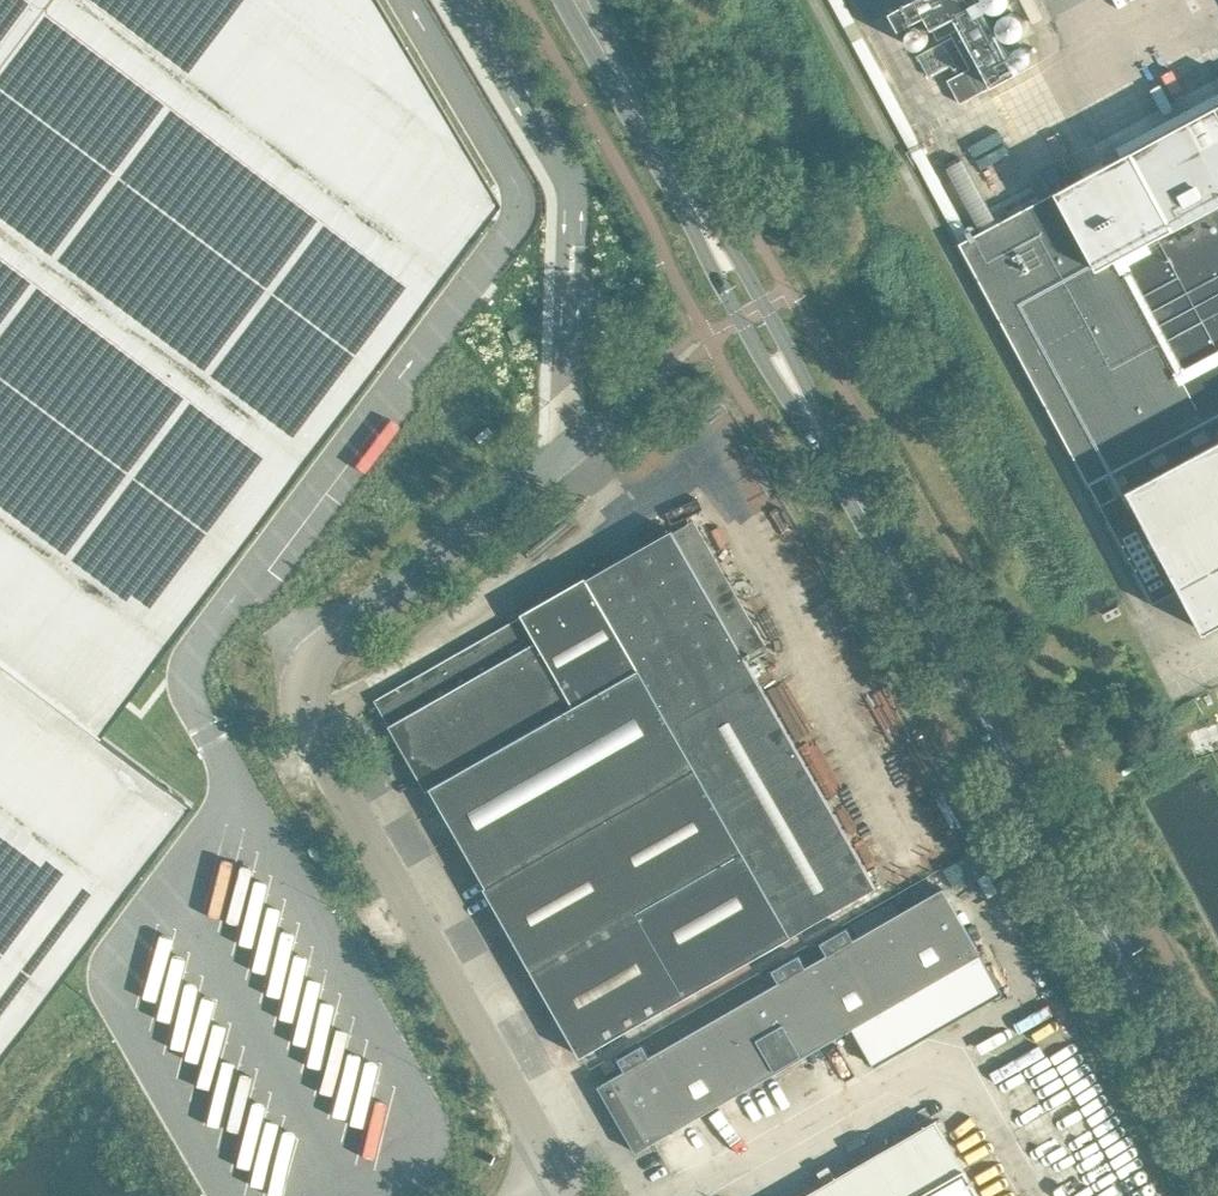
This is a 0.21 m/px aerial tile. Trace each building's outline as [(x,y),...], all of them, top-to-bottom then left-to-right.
[(190,803),(98,734),(498,203),(376,0),(0,0),(0,1056),(190,803)] [(983,91),(1018,72),(980,0),(913,0),(891,12),(900,29),(926,15),(939,39),(951,33),(983,91)] [(1132,150),(1174,228),(1217,205),(1217,105),(1132,150)] [(1174,228),(1132,150),(1056,191),(1098,269),(1118,258),(1174,228)] [(1205,421),(1118,258),(1098,269),(1056,191),(960,242),(1089,483),(1205,421)] [(1174,228),(1118,258),(1205,421),(1217,414),(1217,205),(1174,228)] [(1205,421),(1089,483),(1153,603),(1175,591),(1217,568),(1217,414),(1205,421)] [(674,531),(673,530),(587,579),(639,670),(694,768),(790,936),(877,887),(853,845),(805,762),(746,658),(751,655),(750,653),(766,644),(695,519),(674,531)] [(1175,591),(1197,634),(1217,623),(1217,568),(1175,591)] [(639,670),(587,579),(586,577),(523,613),(524,615),(575,706),(639,670)] [(575,706),(524,615),(375,699),(427,790),(432,787),(575,706)] [(694,768),(639,670),(575,706),(432,787),(488,885),(694,768)] [(694,768),(488,885),(486,886),(581,1055),(790,936),(694,768)] [(982,954),(944,887),(855,939),(848,927),(822,942),(828,954),(791,975),(784,964),(758,979),(764,990),(651,1055),(645,1043),(618,1058),(625,1070),(599,1085),(637,1152),(982,954)] [(964,1169),(917,1195),(980,1195),(964,1169)]
